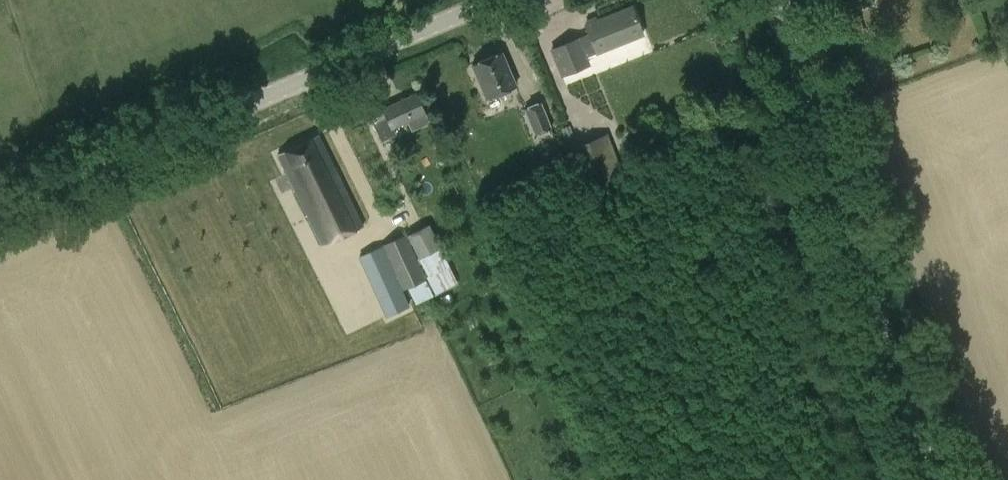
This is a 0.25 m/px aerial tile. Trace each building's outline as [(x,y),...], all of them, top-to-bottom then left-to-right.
[(584,53),(594,49),(596,54),(643,35),(631,5),(584,24),(588,34),(552,49),(562,74),(588,64),(584,53)] [(472,65),(485,97),(515,84),(502,52),(472,65)] [(393,126),(407,120),(411,129),(428,121),(416,94),(384,109),(382,106),(369,112),(382,140),(396,133),(393,126)] [(536,134),(552,127),(541,99),(524,106),(536,134)] [(574,144),(582,162),(594,192),(627,179),(608,131),(574,144)] [(278,155),(321,243),(362,223),(319,135),(278,155)] [(431,223),(384,244),(404,287),(407,286),(414,302),(432,294),(425,278),(427,277),(434,294),(457,284),(431,223)] [(401,288),(404,287),(384,244),(378,247),(358,256),(386,317),(410,307),(401,288)]
